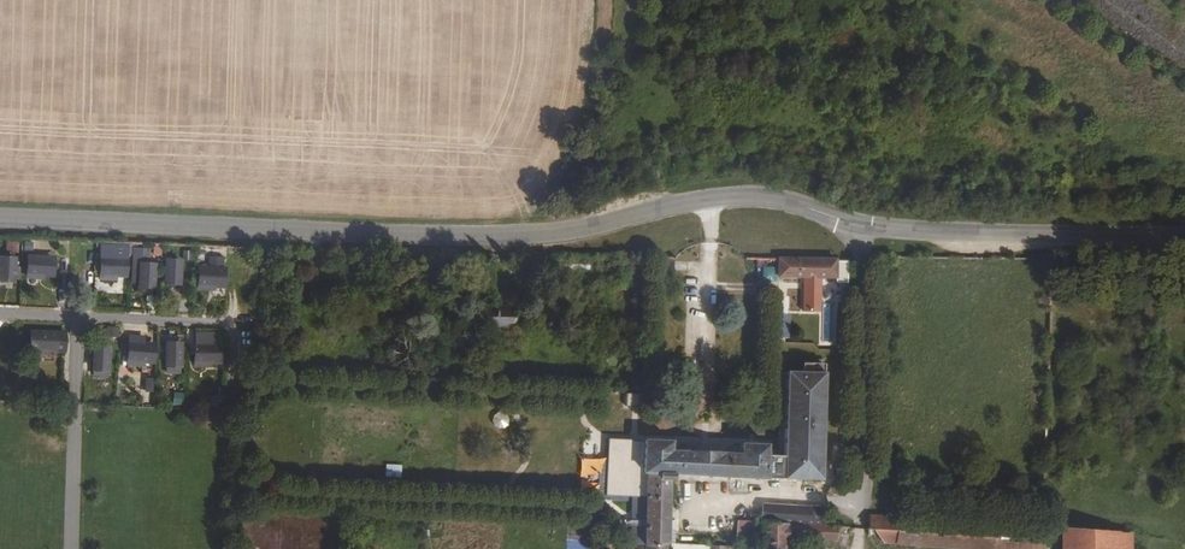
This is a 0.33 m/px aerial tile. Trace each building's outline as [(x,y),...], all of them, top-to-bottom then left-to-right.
[(268,248),(256,248),(256,258),(268,258),(268,248)] [(0,257),(0,264),(0,278),(13,278),(15,258),(0,257)] [(51,275),(52,258),(28,257),(27,273),(42,274),(51,275)] [(124,259),(101,258),(101,267),(115,268),(115,275),(124,275),(124,259)] [(766,258),(756,258),(756,266),(766,266),(766,258)] [(779,258),(778,276),(836,278),(835,259),(779,258)] [(673,261),(661,260),(660,279),(673,279),(673,261)] [(180,261),(166,261),(166,280),(179,281),(180,261)] [(154,265),(141,264),(139,283),(153,284),(154,265)] [(115,268),(101,267),(101,277),(115,278),(115,275),(115,268)] [(222,286),(222,270),(199,269),(199,286),(213,286),(222,286)] [(41,284),(42,274),(27,273),(27,283),(41,284)] [(213,296),(213,286),(199,286),(199,296),(213,296)] [(809,287),(809,299),(819,299),(819,287),(809,287)] [(833,303),(822,303),(822,342),(832,343),(833,303)] [(476,306),(476,328),(514,329),(514,307),(476,306)] [(106,325),(105,336),(119,338),(120,326),(106,325)] [(54,350),(55,333),(31,332),(31,349),(45,349),(54,350)] [(152,345),(129,343),(129,352),(143,354),(142,361),(151,361),(152,345)] [(180,363),(181,344),(166,343),(166,363),(180,363)] [(218,362),(218,346),(195,345),(194,362),(209,362),(218,362)] [(106,376),(108,348),(94,347),(93,375),(106,376)] [(45,359),(45,349),(31,349),(30,359),(45,359)] [(143,354),(129,352),(128,362),(142,364),(142,361),(143,354)] [(209,372),(209,362),(194,362),(194,372),(209,372)] [(632,542),(645,542),(666,544),(668,520),(668,479),(673,479),(673,474),(821,480),(824,373),(786,372),(783,456),(766,456),(766,444),(740,443),(740,453),(670,451),(671,442),(644,441),(644,443),(633,442),(632,477),(635,477),(635,494),(633,494),(632,542)] [(152,391),(154,377),(145,376),(144,390),(152,391)] [(183,404),(183,391),(173,391),(173,404),(183,404)] [(645,394),(607,392),(606,410),(644,412),(645,394)] [(403,470),(404,464),(386,463),(385,476),(414,477),(414,470),(403,470)] [(762,504),(761,522),(812,525),(823,525),(823,508),(762,504)] [(870,516),(869,528),(867,528),(868,531),(874,530),(884,542),(980,548),(1043,548),(1043,544),(1050,544),(1051,528),(899,518),(870,516)] [(737,534),(750,534),(750,520),(737,519),(737,534)] [(675,521),(668,520),(666,544),(675,544),(675,521)] [(760,548),(787,548),(787,538),(811,539),(812,525),(761,522),(760,548)] [(836,526),(812,525),(811,539),(835,540),(836,526)] [(1072,548),(1130,548),(1130,534),(1072,530),(1072,548)]
